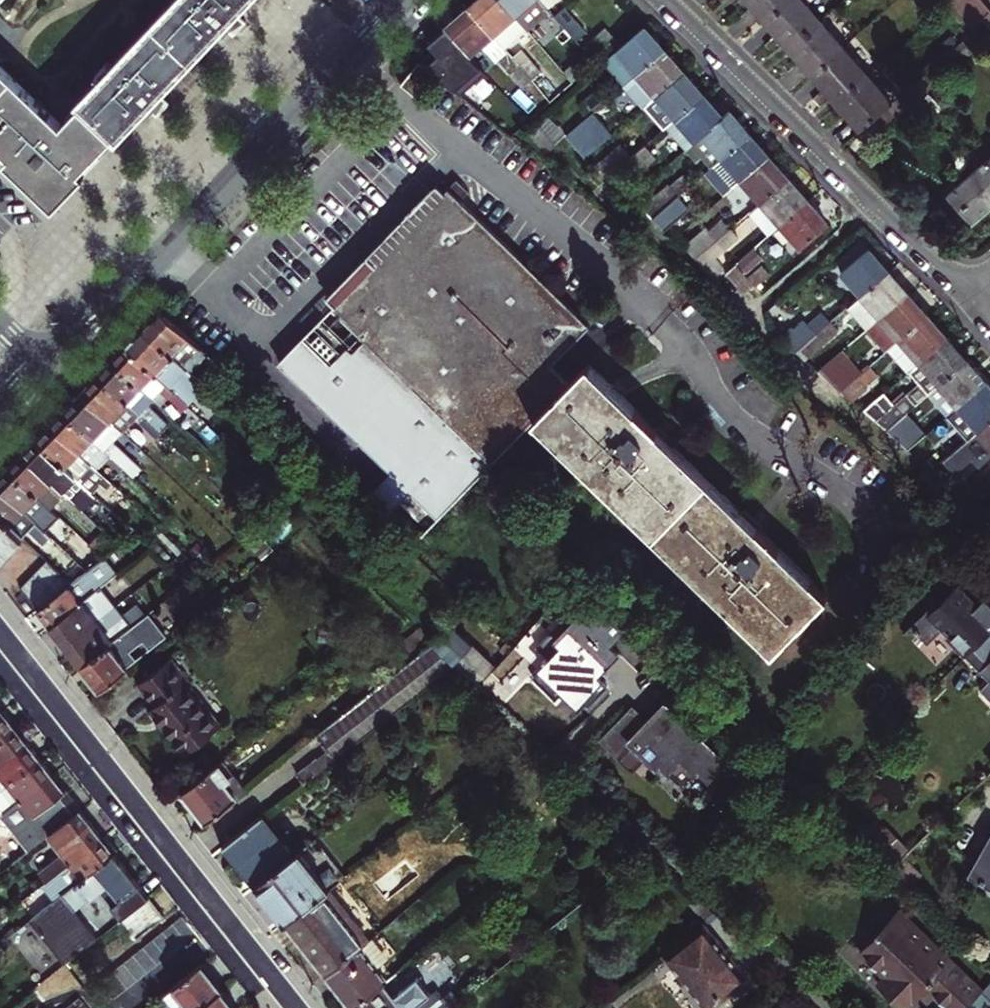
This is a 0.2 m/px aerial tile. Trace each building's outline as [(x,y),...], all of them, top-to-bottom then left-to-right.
[(157,114),(163,107),(168,101),(158,92),(223,24),(233,33),(238,28),(245,21),(234,12),(245,0),(172,0),(78,100),(81,103),(114,134),(116,136),(146,104),(157,114)] [(478,4),(513,44),(534,24),(513,0),(483,0),(478,4)] [(553,0),(513,0),(534,24),(548,12),(556,4),(553,0)] [(757,5),(769,19),(790,0),(753,0),(757,5)] [(769,19),(778,31),(791,47),(823,18),(807,0),(790,0),(769,19)] [(962,18),(982,0),(961,0),(953,8),(962,18)] [(962,18),(970,28),(989,9),(982,0),(962,18)] [(513,44),(478,4),(465,16),(452,28),(478,56),(492,43),(503,54),(506,50),(536,82),(543,77),(529,62),(513,44)] [(572,22),(556,4),(548,12),(564,29),(572,22)] [(594,31),(580,15),(572,22),(586,37),(594,31)] [(823,18),(791,47),(802,60),(815,75),(846,47),(823,18)] [(624,37),(612,23),(593,39),(605,53),(624,37)] [(627,82),(669,47),(657,33),(649,23),(606,60),(627,82)] [(677,57),(669,47),(627,82),(646,103),(658,92),(687,68),(677,57)] [(846,47),(815,75),(826,88),(838,103),(870,74),(846,47)] [(537,55),(529,62),(543,77),(550,69),(537,55)] [(419,60),(401,82),(416,94),(434,72),(419,60)] [(54,205),(81,177),(99,158),(95,154),(114,134),(81,103),(63,122),(0,63),(0,154),(54,205)] [(658,92),(678,116),(706,91),(697,80),(687,68),(658,92)] [(893,102),(870,74),(838,103),(847,115),(861,131),(875,118),(893,102)] [(927,91),(917,80),(893,102),(875,118),(884,128),(927,91)] [(588,100),(596,109),(610,97),(602,89),(588,100)] [(666,127),(685,150),(727,115),(717,104),(706,91),(678,116),(666,127)] [(666,127),(678,116),(658,92),(646,103),(666,127)] [(617,106),(610,97),(596,109),(570,131),(578,140),(617,106)] [(685,150),(704,173),(750,134),(739,121),(731,111),(727,115),(685,150)] [(541,115),(528,127),(549,150),(561,139),(541,115)] [(606,164),(613,173),(649,142),(642,134),(606,164)] [(723,195),(743,179),(769,156),(760,145),(750,134),(704,173),(723,195)] [(659,154),(649,142),(613,173),(623,185),(659,154)] [(743,179),(762,202),(788,179),(779,168),(769,156),(743,179)] [(988,162),(947,196),(969,222),(989,205),(989,164),(988,162)] [(692,183),(685,174),(672,184),(669,180),(645,201),(656,213),(692,183)] [(788,179),(762,202),(781,224),(808,202),(800,193),(788,179)] [(692,183),(656,213),(666,225),(690,204),(687,200),(698,190),(692,183)] [(495,460),(535,421),(572,382),(565,375),(553,364),(591,324),(450,187),(416,222),(387,252),(322,319),(351,348),(355,351),(367,338),(495,460)] [(769,234),(781,224),(762,202),(750,212),(769,234)] [(808,202),(781,224),(801,247),(827,224),(817,213),(808,202)] [(687,246),(697,257),(730,228),(724,222),(713,231),(709,227),(687,246)] [(730,228),(697,257),(713,276),(724,266),(716,256),(738,237),(730,228)] [(858,298),(886,273),(874,259),(866,250),(837,274),(858,298)] [(739,260),(726,271),(743,291),(745,291),(756,282),(758,285),(771,274),(763,265),(751,275),(739,260)] [(845,309),(865,332),(906,296),(895,283),(886,273),(858,298),(845,309)] [(906,296),(865,332),(885,354),(887,352),(926,318),(915,306),(906,296)] [(148,324),(195,368),(212,349),(174,312),(167,305),(158,314),(148,324)] [(796,352),(831,322),(822,312),(808,323),(806,320),(794,330),(792,328),(782,337),(796,352)] [(887,352),(907,375),(946,341),(938,332),(926,318),(887,352)] [(322,319),(305,337),(334,366),(351,348),(322,319)] [(831,322),(796,352),(801,359),(836,328),(831,322)] [(141,331),(131,342),(192,401),(210,383),(195,368),(148,324),(141,331)] [(334,366),(305,337),(284,358),(390,461),(369,482),(395,507),(406,497),(432,524),(495,460),(367,338),(355,351),(351,348),(334,366)] [(946,341),(907,375),(925,399),(966,363),(956,352),(946,341)] [(192,401),(131,342),(128,346),(125,349),(116,357),(139,378),(154,393),(163,384),(186,407),(192,401)] [(845,349),(819,372),(841,392),(865,371),(845,349)] [(110,364),(102,372),(143,412),(158,397),(154,393),(139,378),(116,357),(110,364)] [(589,363),(572,382),(535,421),(776,648),(826,597),(787,558),(660,432),(589,363)] [(966,363),(925,399),(944,421),(985,385),(974,373),(966,363)] [(841,392),(852,401),(864,390),(862,387),(872,378),(865,371),(841,392)] [(94,380),(85,391),(98,404),(102,401),(114,412),(112,415),(126,429),(143,412),(102,372),(94,380)] [(944,421),(965,445),(989,424),(989,391),(985,385),(944,421)] [(76,399),(68,407),(96,434),(131,467),(139,459),(122,441),(118,445),(114,441),(126,429),(112,415),(114,412),(102,401),(98,404),(85,391),(76,399)] [(888,432),(908,414),(889,391),(864,412),(888,432)] [(62,414),(55,421),(95,460),(104,451),(91,439),(96,434),(68,407),(62,414)] [(927,435),(908,414),(888,432),(910,451),(927,435)] [(49,428),(41,436),(68,462),(81,474),(95,460),(55,421),(49,428)] [(965,445),(989,473),(989,424),(965,445)] [(33,444),(27,451),(67,489),(73,483),(60,470),(68,462),(41,436),(33,444)] [(20,458),(14,464),(41,491),(53,503),(67,489),(27,451),(20,458)] [(0,479),(0,481),(54,533),(60,526),(33,499),(41,491),(14,464),(5,473),(0,479)] [(0,481),(0,508),(26,533),(33,525),(48,539),(54,533),(0,481)] [(0,508),(0,564),(28,535),(26,533),(0,508)] [(116,536),(106,527),(93,542),(106,555),(122,542),(116,536)] [(116,536),(122,542),(130,536),(123,528),(116,536)] [(47,614),(54,622),(88,595),(102,583),(118,571),(106,555),(74,580),(41,605),(47,614)] [(74,580),(54,560),(24,584),(32,594),(41,605),(74,580)] [(102,583),(88,595),(96,605),(111,594),(102,583)] [(61,631),(69,641),(123,599),(116,590),(111,594),(96,605),(88,595),(54,622),(61,631)] [(985,600),(975,609),(967,601),(956,590),(942,604),(940,602),(915,625),(931,641),(942,630),(948,636),(945,639),(966,659),(976,649),(989,635),(989,605),(985,600)] [(85,662),(135,623),(127,613),(141,602),(133,591),(123,599),(69,641),(76,651),(85,662)] [(152,610),(135,623),(85,662),(94,674),(104,687),(131,665),(130,664),(170,633),(152,610)] [(623,656),(585,619),(564,641),(568,645),(555,658),(552,655),(536,672),(566,702),(571,696),(585,710),(604,691),(612,683),(605,675),(623,656)] [(460,664),(481,685),(501,664),(457,621),(437,641),(405,667),(320,733),(325,740),(331,747),(338,757),(460,664)] [(989,664),(989,635),(976,649),(989,664)] [(527,656),(517,646),(501,664),(481,685),(490,694),(527,656)] [(174,654),(141,679),(159,702),(154,706),(166,721),(188,750),(222,723),(188,679),(191,676),(174,654)] [(650,725),(636,711),(607,740),(628,760),(641,748),(659,767),(664,763),(686,786),(702,770),(718,787),(735,770),(714,749),(716,748),(671,704),(662,713),(650,725)] [(0,710),(0,737),(14,726),(6,717),(1,710),(0,710)] [(0,737),(0,762),(26,741),(20,734),(14,726),(0,737)] [(0,762),(0,777),(3,775),(8,781),(38,756),(33,749),(26,741),(0,762)] [(338,757),(331,747),(299,772),(307,782),(338,757)] [(8,781),(21,797),(52,773),(44,764),(38,756),(8,781)] [(209,820),(250,788),(226,757),(184,788),(198,806),(209,820)] [(57,827),(80,808),(67,790),(52,773),(21,797),(0,815),(0,829),(11,821),(32,847),(57,827)] [(0,787),(0,815),(21,797),(8,781),(0,787)] [(43,867),(50,875),(59,868),(102,834),(91,821),(80,808),(57,827),(66,838),(59,844),(64,850),(43,867)] [(295,854),(264,815),(227,844),(244,866),(257,883),(295,854)] [(59,868),(72,885),(75,882),(115,850),(109,843),(102,834),(59,868)] [(977,855),(959,880),(989,900),(989,834),(977,855)] [(272,902),(287,921),(324,892),(331,886),(301,849),(295,854),(257,883),(272,902)] [(102,890),(124,917),(151,895),(131,871),(115,850),(75,882),(72,885),(63,892),(27,920),(64,964),(98,938),(76,911),(102,890)] [(59,868),(50,875),(63,892),(72,885),(59,868)] [(324,892),(287,921),(310,950),(329,973),(365,945),(324,892)] [(151,895),(124,917),(139,937),(166,914),(159,905),(151,895)] [(898,908),(857,949),(883,974),(877,982),(904,1007),(921,990),(930,990),(938,998),(948,1007),(961,1007),(980,989),(898,908)] [(707,929),(668,959),(706,1007),(718,1007),(749,984),(707,929)] [(376,946),(371,940),(365,945),(329,973),(341,989),(355,1007),(356,1006),(387,981),(391,979),(369,952),(376,946)] [(192,1007),(199,1007),(224,987),(215,976),(204,962),(174,985),(192,1007)] [(409,1007),(413,1007),(420,1002),(431,994),(417,977),(397,993),(409,1007)] [(356,1006),(358,1007),(409,1007),(397,993),(387,981),(356,1006)] [(178,1007),(192,1007),(174,985),(166,992),(178,1007)] [(199,1007),(241,1007),(232,997),(224,987),(199,1007)] [(451,1007),(437,990),(431,994),(420,1002),(413,1007),(451,1007)]
